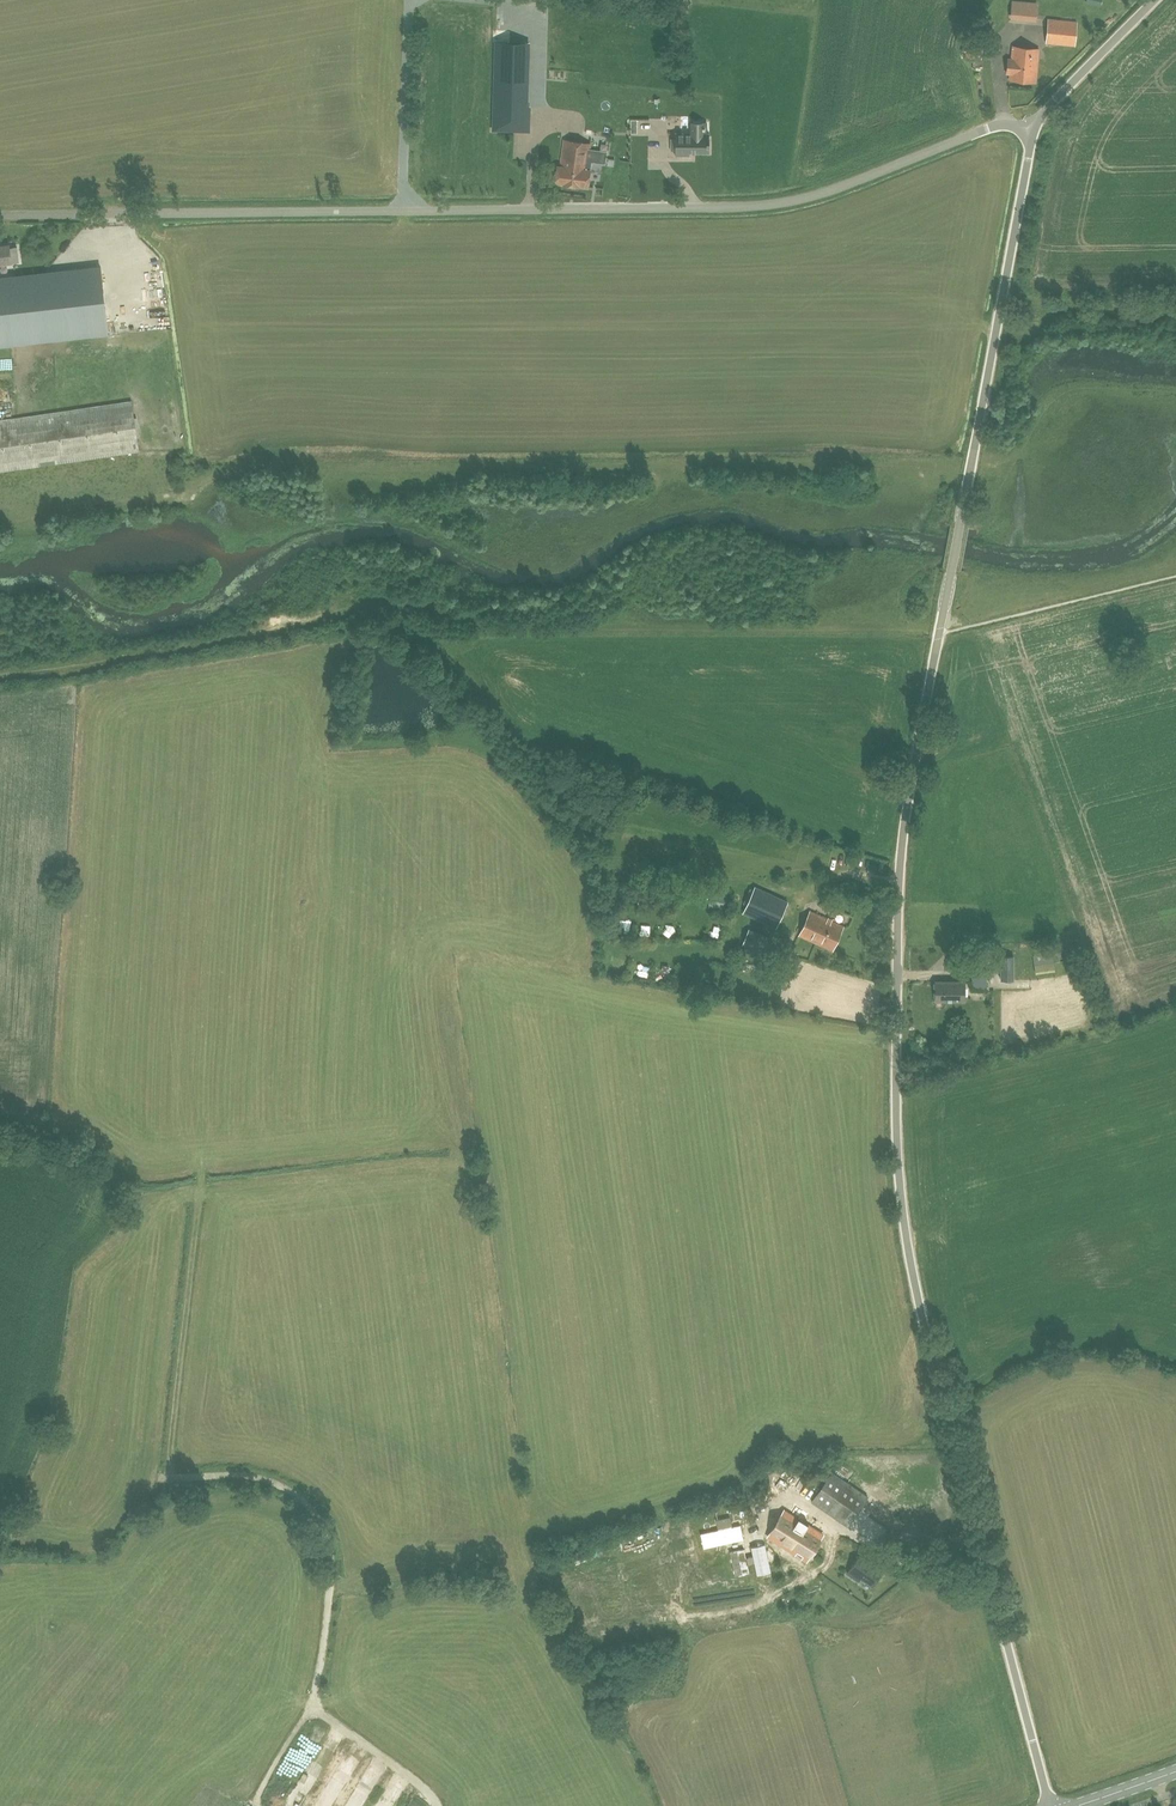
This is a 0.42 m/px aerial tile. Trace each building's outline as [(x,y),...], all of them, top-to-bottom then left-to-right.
[(1011,16),(1025,18),(1027,3),(1012,2),(1011,16)] [(1075,45),(1077,22),(1048,19),(1046,42),(1075,45)] [(638,67),(640,37),(480,24),(478,50),(502,52),(504,59),(509,59),(521,56),(512,53),(506,54),(505,48),(505,47),(503,41),(505,37),(517,34),(519,41),(531,42),(533,47),(541,45),(544,55),(561,57),(562,55),(562,47),(593,49),(592,53),(564,51),(562,71),(608,75),(609,71),(639,73),(641,68),(638,67)] [(982,60),(983,44),(964,41),(962,57),(982,60)] [(1036,83),(1039,49),(1013,46),(1011,59),(1008,59),(1006,73),(1010,73),(1009,80),(1036,83)] [(428,60),(437,60),(437,51),(428,51),(428,60)] [(528,107),(494,106),(493,130),(529,131),(529,107),(528,107)] [(709,133),(706,133),(704,133),(704,129),(705,129),(705,123),(706,123),(706,122),(703,122),(691,122),(691,133),(675,133),(675,139),(671,139),(671,150),(675,150),(675,155),(689,156),(689,152),(709,152),(709,133)] [(588,187),(590,170),(587,170),(590,143),(564,140),(560,166),(557,166),(555,183),(588,187)] [(19,262),(17,247),(10,248),(9,245),(0,246),(0,264),(19,262)] [(1,278),(2,287),(4,302),(0,302),(0,346),(108,333),(101,267),(16,276),(1,278)] [(131,452),(139,451),(132,402),(0,421),(0,471),(131,452)] [(776,927),(787,902),(755,887),(744,912),(776,927)] [(710,893),(708,907),(724,909),(726,895),(710,893)] [(816,942),(827,919),(810,912),(800,935),(816,942)] [(839,936),(843,927),(834,922),(827,919),(816,942),(833,950),(839,936)] [(764,959),(773,937),(750,929),(741,949),(764,959)] [(1054,963),(1052,952),(1033,955),(1035,966),(1054,963)] [(1014,980),(1014,956),(1001,956),(1000,980),(1014,980)] [(986,987),(987,965),(972,964),(972,987),(986,987)] [(965,1000),(965,981),(936,981),(936,1000),(965,1000)] [(848,1526),(868,1496),(832,1472),(812,1502),(848,1526)] [(806,1560),(823,1536),(785,1510),(769,1534),(806,1560)] [(872,1586),(884,1568),(862,1553),(847,1574),(859,1581),(861,1578),(872,1586)] [(696,1598),(774,1588),(771,1568),(694,1578),(696,1598)] [(330,1760),(324,1757),(319,1765),(312,1762),(290,1805),(307,1805),(330,1760)] [(339,1797),(347,1781),(340,1778),(332,1794),(339,1797)]
